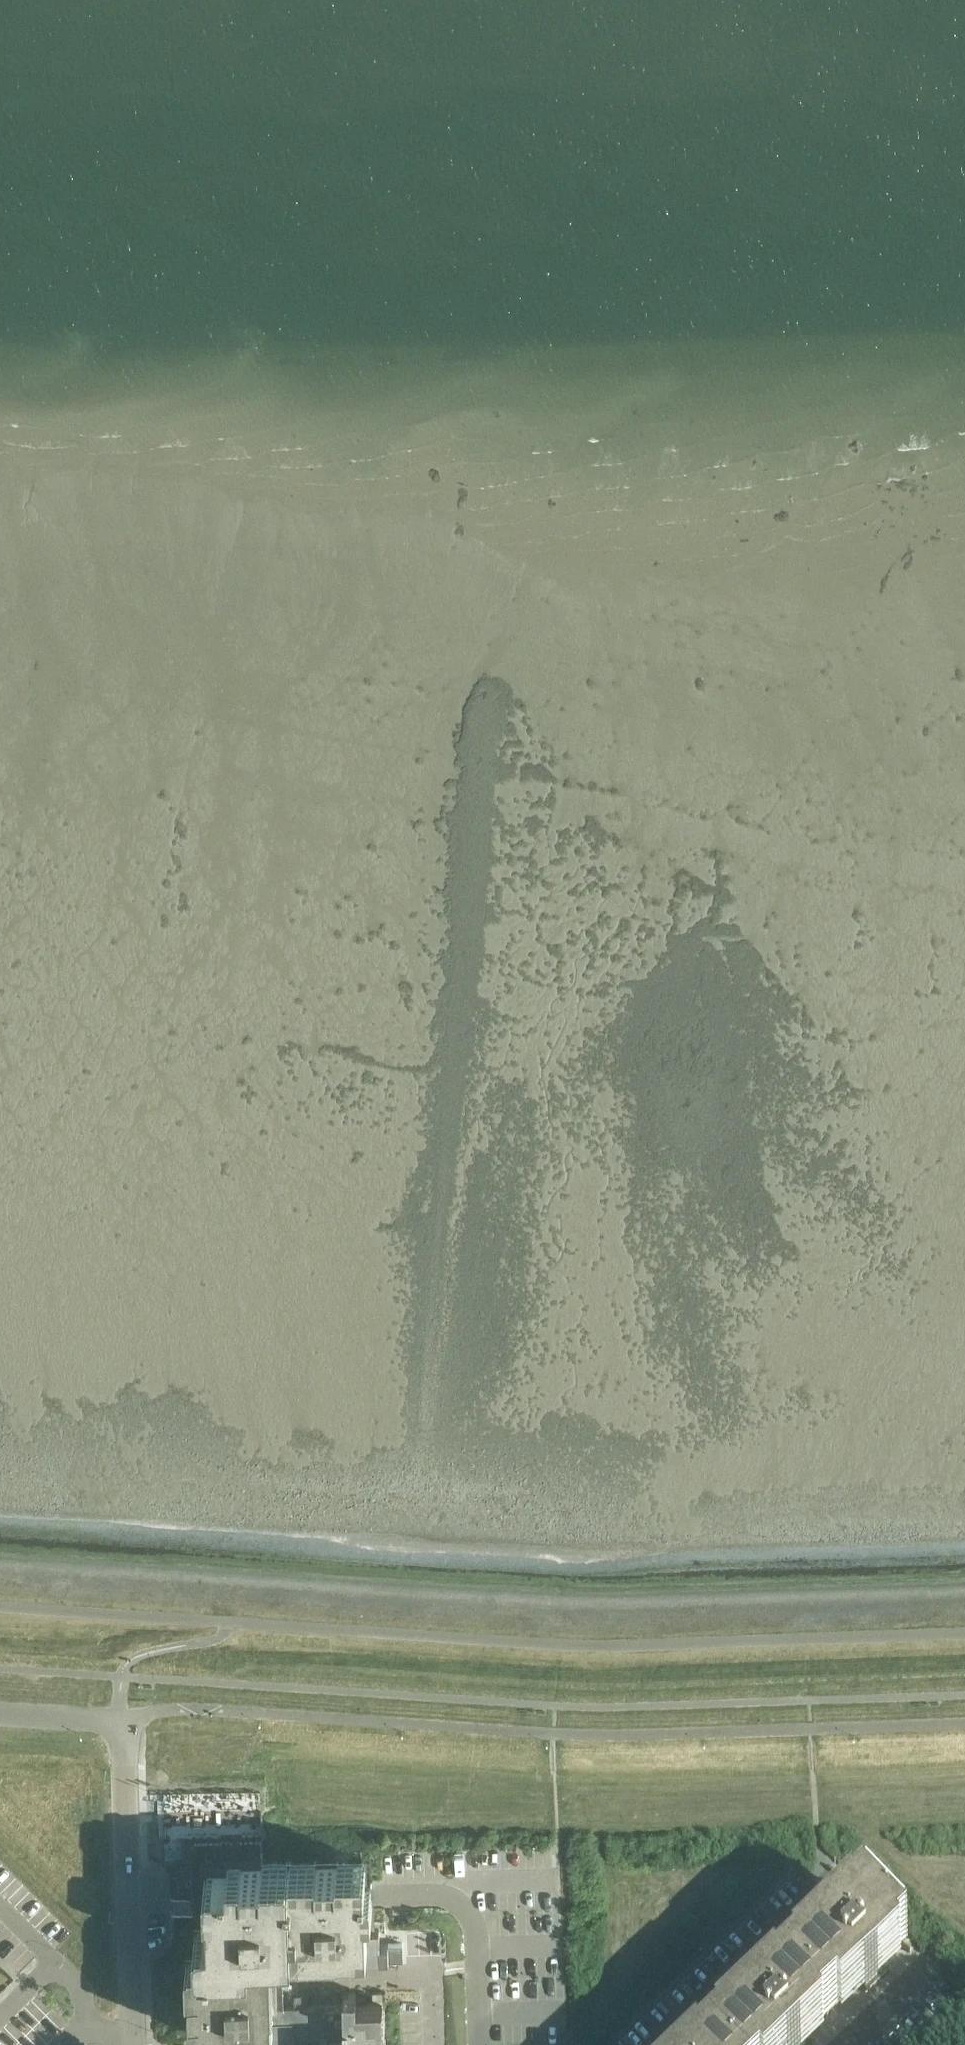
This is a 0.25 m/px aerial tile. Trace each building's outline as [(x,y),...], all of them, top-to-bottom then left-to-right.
[(379,1927),(368,1927),(368,1906),(373,1906),(372,1886),(372,1880),(366,1880),(365,1860),(292,1863),(292,1860),(287,1860),(287,1863),(262,1864),(261,1841),(196,1844),(191,1848),(193,1901),(205,1900),(205,1915),(209,1918),(210,1927),(200,1928),(201,1955),(195,1955),(196,1983),(190,1983),(191,2008),(197,2008),(198,2035),(222,2034),(222,2040),(240,2039),(240,2044),(386,2044),(385,2001),(368,2002),(367,1997),(358,1997),(358,1992),(344,1993),(345,2002),(310,2004),(310,1998),(296,1999),(295,2005),(285,2005),(284,1957),(321,1956),(367,1955),(368,1959),(380,1958),(380,1957),(384,1957),(394,1947),(386,1940),(380,1940),(379,1927)] [(829,1865),(812,1883),(798,1868),(753,1909),(610,2044),(813,2044),(806,2038),(861,1985),(869,1994),(892,1972),(884,1963),(906,1942),(867,1901),(865,1903),(829,1865)]
